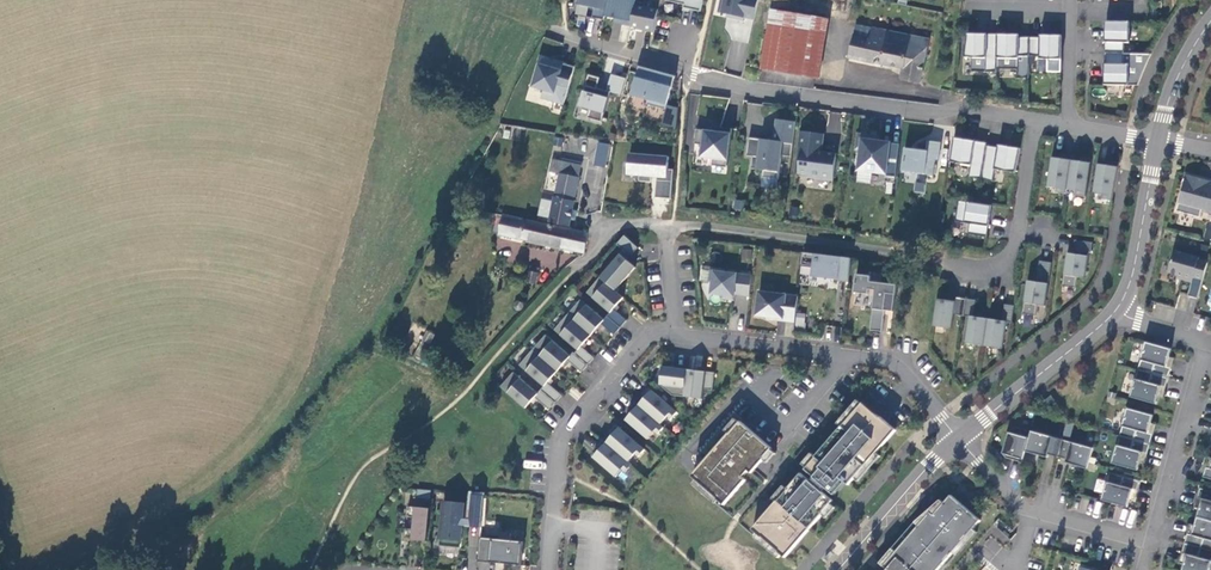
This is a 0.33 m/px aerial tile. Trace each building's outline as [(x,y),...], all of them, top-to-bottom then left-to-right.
[(575,4),(594,8),(593,18),(604,20),(605,16),(608,0),(576,0),(575,4)] [(605,16),(615,18),(622,20),(621,24),(631,26),(636,1),(636,0),(608,0),(605,16)] [(667,0),(685,4),(684,7),(701,11),(703,0),(667,0)] [(719,12),(728,14),(734,15),(733,18),(745,21),(745,18),(755,20),(759,0),(722,0),(719,12)] [(631,26),(643,29),(642,30),(654,32),(659,9),(649,7),(649,4),(636,1),(631,26)] [(770,11),(761,69),(818,78),(828,19),(770,11)] [(1105,23),(1105,55),(1124,55),(1124,44),(1129,45),(1129,23),(1105,23)] [(902,69),(901,79),(920,82),(929,41),(874,28),(870,38),(855,35),(849,57),(902,69)] [(997,69),(998,34),(966,33),(965,58),(986,58),(986,72),(997,73),(997,69)] [(998,34),(997,69),(1019,69),(1019,57),(1029,57),(1030,38),(1020,37),(1019,35),(998,34)] [(1030,38),(1029,57),(1040,57),(1040,59),(1047,60),(1047,73),(1061,73),(1062,36),(1040,35),(1040,38),(1030,38)] [(1124,55),(1105,55),(1104,87),(1128,87),(1129,66),(1123,65),(1124,55)] [(555,63),(544,59),(542,65),(541,65),(534,87),(545,90),(542,98),(564,105),(576,67),(564,64),(564,65),(562,71),(554,69),(555,63)] [(564,65),(555,63),(554,69),(562,71),(564,65)] [(675,80),(640,70),(632,97),(649,102),(648,108),(666,113),(675,80)] [(601,79),(590,76),(580,106),(591,109),(588,119),(602,123),(612,93),(608,92),(598,89),(601,79)] [(627,80),(612,76),(608,92),(612,93),(614,94),(617,86),(624,88),(627,80)] [(624,88),(617,86),(614,94),(622,96),(624,88)] [(792,157),(797,122),(778,120),(775,141),(750,137),(747,155),(753,156),(751,168),(764,170),(761,186),(777,188),(782,156),(792,157)] [(727,167),(733,128),(721,127),(720,132),(713,131),(698,128),(696,143),(703,144),(702,156),(713,158),(712,165),(727,167)] [(825,135),(802,132),(795,173),(807,175),(806,178),(833,182),(837,158),(828,157),(828,154),(823,153),(825,135)] [(894,179),(899,144),(878,141),(871,140),(871,136),(857,134),(855,149),(860,149),(857,170),(885,174),(884,178),(894,179)] [(982,180),(988,147),(989,144),(956,138),(951,162),(972,166),(970,178),(982,180)] [(914,149),(905,148),(901,172),(933,175),(934,160),(938,160),(940,143),(927,141),(926,149),(914,148),(914,149)] [(614,144),(603,143),(599,166),(611,168),(614,144)] [(999,149),(988,147),(982,180),(995,183),(997,170),(1017,174),(1022,150),(1000,146),(999,149)] [(1058,192),(1068,194),(1068,189),(1073,160),(1062,158),(1063,154),(1053,153),(1049,186),(1058,188),(1058,192)] [(669,157),(631,154),(629,173),(640,174),(640,181),(652,182),(652,175),(658,175),(657,198),(672,199),(674,170),(669,170),(669,157)] [(1083,161),(1073,160),(1068,189),(1078,191),(1078,195),(1087,197),(1093,158),(1083,157),(1083,161)] [(555,196),(574,199),(581,164),(552,158),(550,170),(560,172),(555,196)] [(1099,164),(1094,193),(1105,195),(1104,199),(1113,201),(1120,162),(1110,161),(1109,165),(1099,164)] [(1210,212),(1210,189),(1209,189),(1210,182),(1210,181),(1188,174),(1177,211),(1201,218),(1203,210),(1210,212)] [(555,196),(550,221),(569,225),(574,199),(555,196)] [(734,199),(732,208),(743,210),(744,201),(734,199)] [(993,206),(960,200),(957,222),(971,224),(969,234),(988,237),(993,206)] [(499,234),(585,253),(589,233),(504,214),(499,234)] [(625,250),(632,256),(639,248),(626,236),(618,244),(625,250)] [(1094,243),(1076,240),(1074,254),(1068,253),(1063,286),(1077,288),(1078,277),(1086,278),(1090,252),(1092,253),(1094,243)] [(625,250),(621,254),(629,260),(632,256),(625,250)] [(1200,258),(1176,251),(1169,272),(1183,276),(1182,279),(1193,282),(1190,296),(1199,299),(1209,263),(1200,260),(1200,258)] [(852,259),(804,252),(803,265),(815,266),(813,277),(850,281),(852,259)] [(621,254),(601,277),(616,291),(637,267),(629,260),(621,254)] [(1046,306),(1052,263),(1041,261),(1037,282),(1028,281),(1023,314),(1036,316),(1038,305),(1046,306)] [(739,294),(750,295),(753,275),(712,270),(710,282),(713,283),(712,294),(723,296),(723,298),(735,300),(736,291),(739,291),(739,294)] [(536,284),(538,274),(529,271),(526,282),(536,284)] [(857,275),(855,293),(870,295),(870,290),(876,290),(871,331),(883,332),(888,294),(897,295),(899,275),(883,273),(882,284),(871,282),(872,277),(857,275)] [(608,316),(621,328),(628,320),(615,309),(625,298),(616,291),(601,277),(588,293),(611,313),(608,316)] [(760,291),(757,316),(773,318),(773,320),(796,322),(799,296),(760,291)] [(965,316),(967,299),(957,297),(956,302),(938,299),(934,326),(953,329),(955,315),(965,316)] [(621,328),(608,316),(605,319),(582,299),(569,315),(592,335),(602,324),(615,335),(621,328)] [(977,300),(967,299),(965,316),(971,317),(967,344),(985,346),(989,319),(975,317),(977,300)] [(522,302),(519,301),(517,301),(515,303),(514,305),(515,308),(517,309),(519,310),(522,309),(523,306),(523,304),(522,302)] [(989,319),(985,346),(1003,349),(1007,322),(1013,323),(1016,306),(1006,305),(1003,321),(989,319)] [(579,350),(576,354),(589,365),(596,358),(583,347),(592,335),(569,315),(555,330),(579,350)] [(403,317),(396,329),(403,333),(410,321),(403,317)] [(792,337),(793,324),(777,322),(776,335),(792,337)] [(583,373),(589,365),(576,354),(574,352),(571,356),(547,335),(534,350),(559,372),(568,360),(583,373)] [(421,342),(413,357),(420,360),(428,346),(421,342)] [(1173,349),(1147,342),(1131,397),(1157,404),(1162,386),(1167,387),(1172,369),(1167,367),(1173,349)] [(549,383),(559,372),(534,350),(520,365),(545,386),(542,390),(557,403),(563,395),(549,383)] [(673,395),(685,397),(688,370),(664,367),(662,385),(673,395)] [(716,373),(688,370),(685,397),(703,399),(705,389),(714,390),(716,373)] [(550,410),(557,403),(542,390),(539,393),(515,372),(502,387),(526,409),(536,398),(550,410)] [(646,397),(639,405),(662,425),(669,417),(672,420),(678,413),(649,387),(643,395),(646,397)] [(1052,397),(1043,404),(1048,409),(1056,402),(1052,397)] [(662,425),(639,405),(636,402),(630,409),(633,412),(627,420),(649,439),(656,432),(659,435),(665,427),(662,425)] [(813,483),(803,474),(789,491),(790,491),(781,502),(780,501),(752,534),(781,559),(784,556),(788,559),(811,532),(826,515),(825,514),(835,502),(825,493),(829,489),(837,496),(848,484),(851,486),(898,431),(883,418),(882,418),(865,404),(845,427),(845,426),(817,458),(818,459),(807,471),(817,479),(813,483)] [(1154,415),(1128,408),(1113,464),(1139,471),(1144,453),(1149,454),(1154,435),(1149,434),(1154,415)] [(699,481),(696,485),(724,509),(748,481),(745,479),(751,472),(754,474),(767,459),(766,459),(774,449),(743,422),(733,434),(732,434),(695,477),(699,481)] [(614,435),(607,443),(630,462),(636,454),(640,457),(646,450),(617,425),(610,432),(614,435)] [(1032,431),(1017,427),(1010,432),(1004,454),(1007,458),(1023,463),(1026,451),(1032,431)] [(1049,454),(1054,437),(1032,431),(1026,451),(1049,458),(1049,454)] [(1058,457),(1063,439),(1054,437),(1049,454),(1058,457)] [(1072,442),(1063,439),(1058,457),(1067,460),(1072,442)] [(630,462),(607,443),(604,440),(597,447),(601,450),(594,458),(617,477),(623,469),(627,472),(633,465),(630,462)] [(1094,448),(1072,442),(1067,460),(1066,463),(1089,469),(1090,463),(1094,448)] [(1210,479),(1210,469),(1207,468),(1202,467),(1200,476),(1210,479)] [(1141,481),(1110,473),(1102,500),(1129,507),(1133,489),(1138,491),(1141,481)] [(1210,496),(1210,491),(1196,487),(1194,496),(1198,497),(1210,501),(1210,496)] [(485,496),(474,495),(471,520),(482,521),(485,496)] [(952,495),(936,515),(932,512),(885,567),(889,569),(939,569),(965,540),(962,538),(972,527),(974,529),(982,521),(967,508),(952,495)] [(1193,516),(1210,521),(1210,496),(1210,501),(1198,497),(1193,516)] [(465,504),(445,502),(441,546),(461,548),(465,504)] [(406,539),(428,541),(431,509),(409,507),(408,517),(416,518),(414,529),(407,529),(406,539)] [(1193,516),(1188,534),(1200,538),(1197,547),(1210,551),(1210,550),(1210,521),(1193,516)] [(1181,542),(1197,547),(1200,538),(1188,534),(1183,533),(1181,542)] [(501,539),(481,538),(479,561),(522,565),(524,542),(511,540),(512,534),(501,534),(501,539)] [(1195,556),(1197,547),(1181,542),(1178,551),(1183,553),(1195,556)] [(1178,569),(1205,569),(1210,551),(1197,547),(1195,556),(1183,553),(1178,569)]
